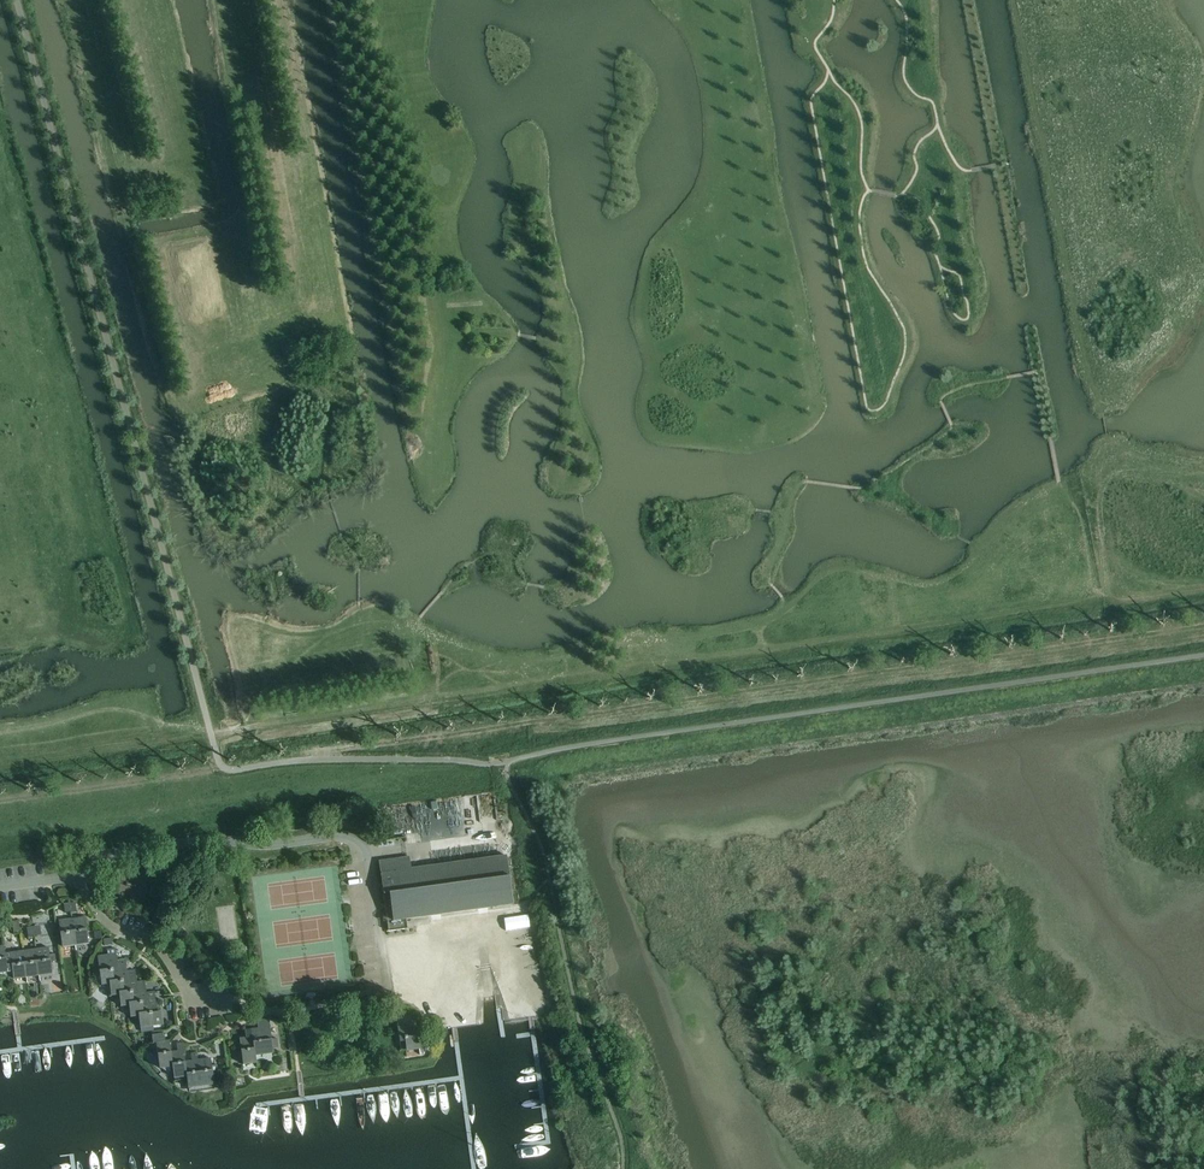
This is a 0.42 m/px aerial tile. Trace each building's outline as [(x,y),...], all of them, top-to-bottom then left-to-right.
[(398,857),(378,860),(383,894),(389,930),(407,928),(406,919),(415,918),(514,904),(513,899),(507,854),(434,864),(411,867),(409,856),(398,857)] [(71,918),(75,945),(88,944),(85,916),(71,918)] [(62,947),(75,945),(71,918),(58,919),(62,947)] [(49,946),(35,948),(37,958),(39,975),(40,975),(52,974),(51,961),(56,960),(55,953),(50,954),(49,946)] [(104,969),(99,969),(101,985),(110,984),(111,995),(119,994),(122,994),(121,985),(129,984),(127,970),(126,961),(126,959),(125,958),(117,959),(116,947),(106,949),(107,954),(102,955),(104,969)] [(35,948),(23,950),(27,977),(39,975),(37,958),(35,948)] [(22,950),(5,952),(7,965),(11,965),(13,979),(27,977),(23,950),(22,950)] [(122,994),(119,994),(121,1006),(129,1005),(132,1005),(131,996),(139,995),(137,981),(137,980),(135,969),(127,970),(129,984),(121,985),(122,994)] [(132,1005),(129,1005),(130,1017),(139,1016),(142,1015),(141,1006),(148,1005),(146,991),(145,980),(137,981),(139,995),(131,996),(132,1005)] [(142,1015),(139,1016),(140,1027),(163,1024),(162,1013),(162,1011),(157,1011),(156,1001),(155,990),(146,991),(148,1005),(141,1006),(142,1015)] [(396,1017),(401,1051),(420,1049),(421,1054),(426,1053),(423,1034),(413,1035),(410,1015),(396,1017)] [(252,1028),(255,1046),(259,1045),(260,1054),(274,1053),(273,1046),(278,1045),(277,1038),(266,1039),(265,1026),(252,1028)] [(257,1062),(255,1046),(252,1028),(245,1029),(246,1036),(239,1037),(240,1045),(235,1045),(236,1053),(241,1052),(243,1064),(257,1062)] [(155,1034),(149,1034),(150,1042),(156,1042),(160,1068),(172,1066),(170,1051),(169,1039),(162,1040),(161,1033),(155,1034)] [(171,1051),(170,1051),(172,1066),(174,1078),(187,1076),(185,1061),(182,1042),(176,1043),(177,1050),(171,1051)] [(185,1060),(185,1061),(187,1076),(188,1088),(189,1088),(189,1092),(202,1090),(214,1088),(214,1084),(215,1084),(214,1080),(219,1080),(217,1064),(212,1065),(211,1057),(198,1059),(197,1051),(191,1052),(192,1060),(185,1060)]
